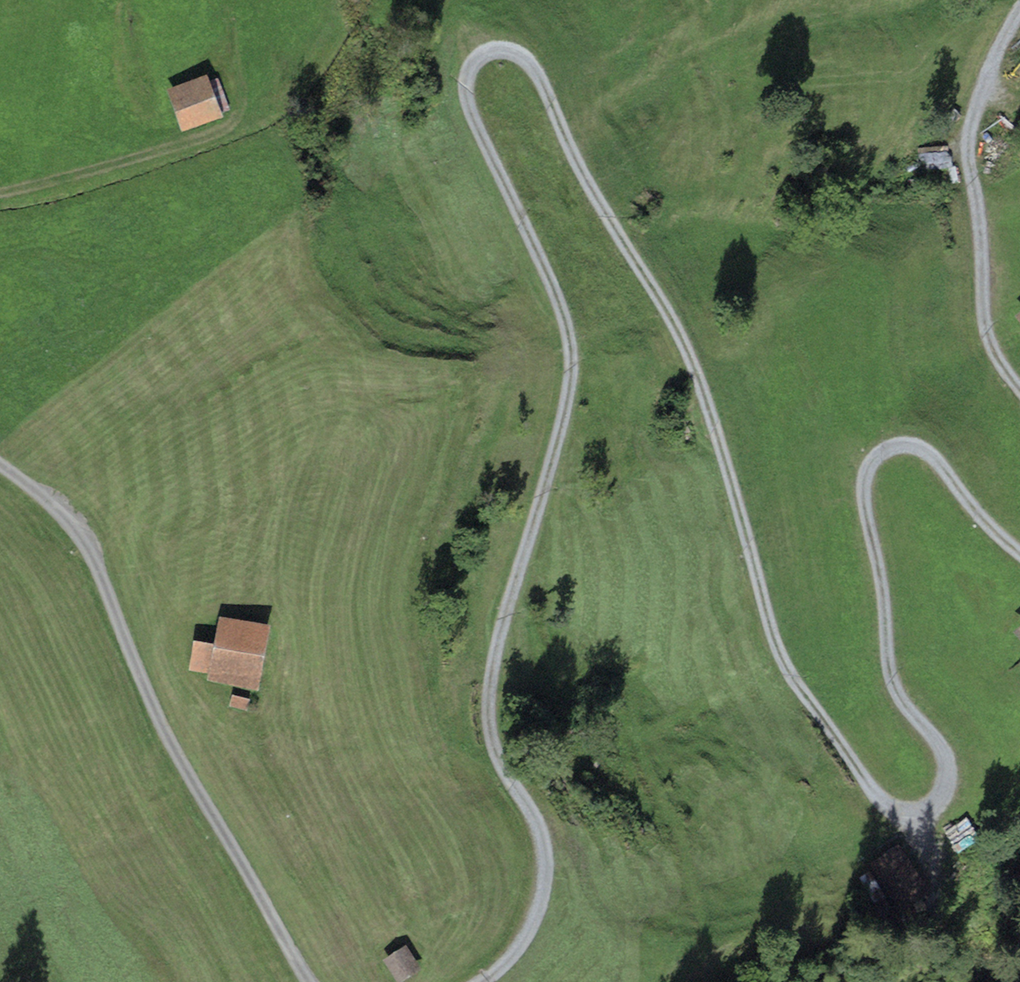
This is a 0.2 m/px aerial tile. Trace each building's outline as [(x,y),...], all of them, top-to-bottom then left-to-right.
[(207,74),(166,90),(182,132),(224,116),(223,113),(230,110),(217,78),(210,80),(207,74)] [(270,626),(219,617),(214,644),(193,641),(188,670),(207,673),(206,679),(260,688),(270,626)] [(930,892),(899,844),(866,865),(897,912),(930,892)] [(404,945),(382,961),(397,981),(401,981),(420,969),(404,945)]
